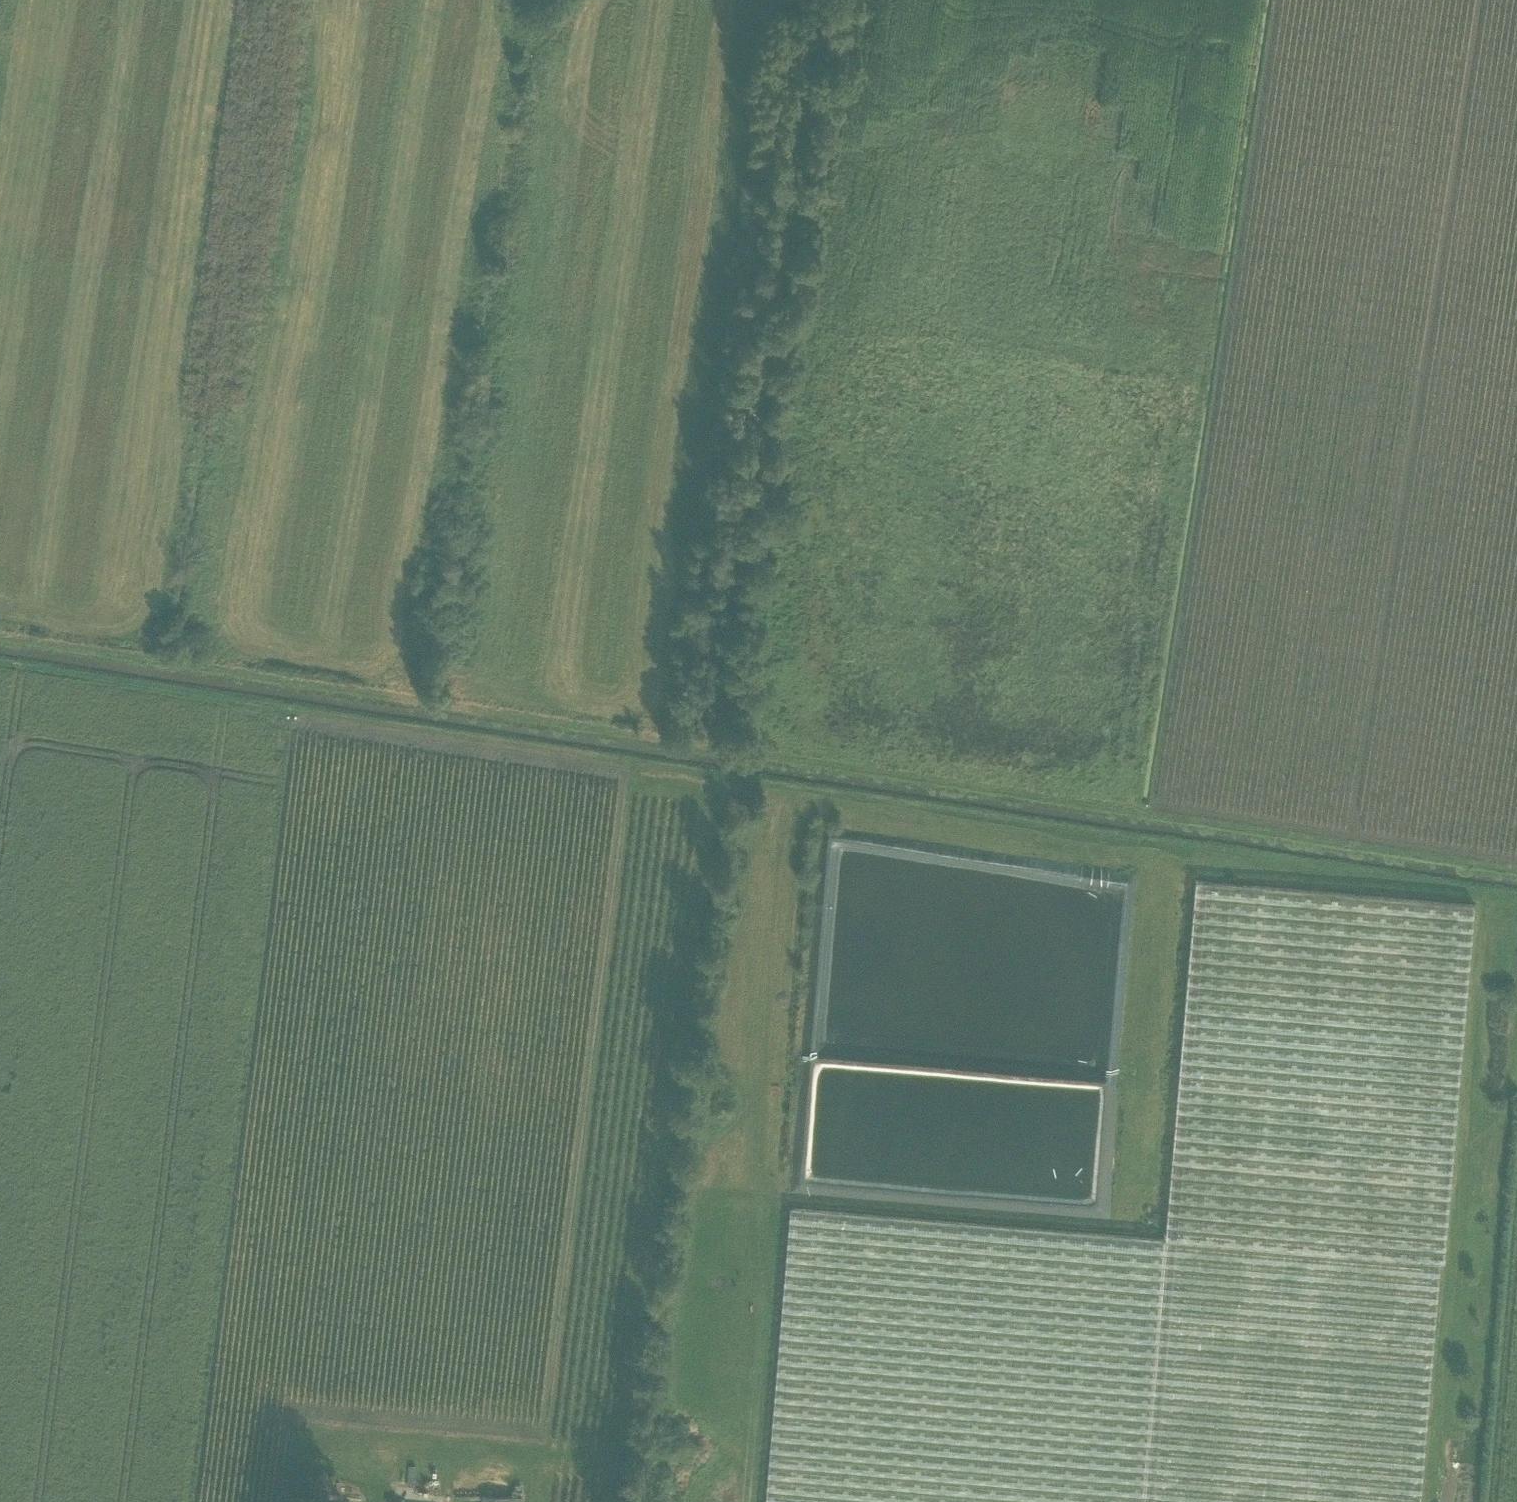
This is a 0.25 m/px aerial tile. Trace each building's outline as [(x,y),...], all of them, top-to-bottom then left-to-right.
[(1440,1262),(1444,1263),(1475,905),(1195,881),(1165,1239),(790,1208),(765,1501),(1420,1501),(1440,1262)]
